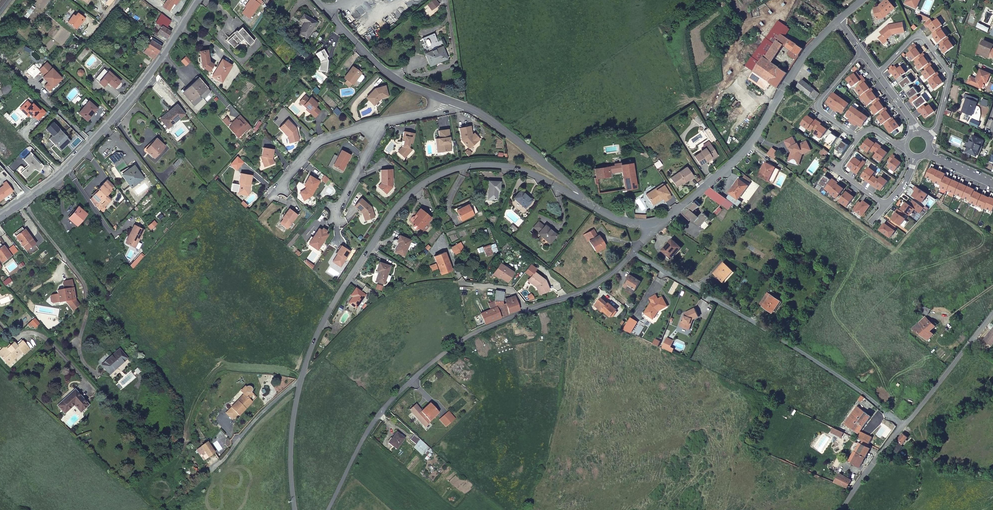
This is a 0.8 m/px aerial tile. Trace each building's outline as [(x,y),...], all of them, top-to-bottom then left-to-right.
[(169,12),(174,5),(177,7),(181,1),(179,0),(164,0),(162,2),(166,4),(163,8),(169,12)] [(259,0),(254,0),(253,1),(251,0),(246,7),(247,7),(245,9),(241,15),(249,20),(262,3),(259,0)] [(427,4),(432,10),(439,3),(436,0),(431,0),(427,4)] [(875,8),(877,17),(884,16),(895,6),(890,0),(885,0),(881,4),(882,5),(880,7),(875,8)] [(77,18),(74,16),(69,23),(77,30),(80,25),(82,22),(84,23),(86,20),(79,14),(77,18)] [(172,23),(163,16),(161,18),(170,25),(172,23)] [(318,25),(307,18),(304,16),(300,21),(303,23),(306,25),(300,34),(308,40),(318,25)] [(932,17),(926,21),(929,25),(931,23),(935,29),(942,25),(944,23),(940,17),(935,20),(932,17)] [(168,28),(170,25),(161,18),(158,23),(164,28),(162,31),(160,30),(157,36),(159,37),(162,34),(168,39),(172,33),(169,31),(170,29),(168,28)] [(909,21),(914,32),(918,29),(912,18),(909,21)] [(889,23),(881,30),(883,32),(888,37),(894,32),(906,29),(905,20),(896,22),(896,23),(893,23),(893,22),(889,23)] [(990,29),(992,26),(980,20),(979,24),(990,29)] [(779,22),(775,28),(781,33),(785,26),(779,22)] [(949,34),(942,25),(935,29),(934,31),(936,34),(940,41),(941,40),(949,34)] [(754,70),(778,86),(791,67),(784,62),(782,63),(779,67),(771,62),(783,44),(799,54),(803,47),(784,35),(789,28),(785,26),(781,33),(775,28),(772,26),(765,37),(769,40),(761,51),(765,54),(754,70)] [(249,47),(255,42),(241,29),(227,43),(234,50),(243,41),(249,47)] [(888,37),(883,32),(879,35),(885,42),(889,39),(888,37)] [(434,33),(422,38),(425,43),(437,39),(434,33)] [(942,44),(947,51),(956,45),(951,38),(952,38),(949,34),(941,40),(943,44),(942,44)] [(145,53),(155,61),(162,49),(153,41),(155,39),(153,38),(150,42),(152,43),(145,53)] [(990,54),(991,52),(992,48),(992,41),(985,38),(980,50),(990,54)] [(909,52),(914,59),(916,57),(922,52),(920,49),(918,46),(919,45),(916,42),(910,46),(913,49),(909,52)] [(425,53),(430,65),(447,59),(442,46),(425,53)] [(326,51),(317,56),(322,65),(321,73),(329,73),(330,60),(326,51)] [(925,65),(931,61),(926,55),(927,54),(924,51),(922,52),(916,57),(918,60),(917,61),(922,68),(925,65)] [(203,69),(210,73),(214,67),(214,66),(210,64),(208,53),(203,54),(203,56),(201,56),(203,69)] [(188,58),(183,62),(187,67),(192,62),(188,58)] [(930,77),(938,71),(933,65),(934,64),(932,60),(931,61),(925,65),(928,68),(924,71),(929,77),(930,77)] [(214,78),(223,83),(233,67),(223,62),(219,70),(215,76),(214,78)] [(50,83),(46,87),(50,91),(63,79),(48,63),(41,70),(46,76),(51,81),(51,83),(50,83)] [(894,71),(899,77),(907,70),(902,64),(899,67),(896,64),(891,68),(893,71),(894,71)] [(214,67),(210,73),(215,76),(219,70),(214,67)] [(970,80),(983,86),(986,79),(988,80),(992,72),(983,67),(978,76),(973,74),(970,80)] [(361,76),(362,76),(354,70),(346,80),(348,82),(353,86),(354,87),(357,82),(360,84),(362,84),(365,80),(364,78),(361,76)] [(848,77),(854,84),(859,81),(865,76),(863,73),(861,74),(858,70),(848,77)] [(931,80),(936,87),(945,81),(942,77),(940,74),(941,74),(939,70),(938,71),(930,77),(932,80),(931,80)] [(114,78),(106,71),(97,80),(105,87),(109,83),(117,90),(123,84),(115,77),(114,78)] [(868,80),(865,76),(859,81),(861,84),(858,87),(863,93),(871,87),(869,83),(867,80),(868,80)] [(815,88),(802,78),(797,85),(810,95),(815,88)] [(185,95),(193,105),(209,91),(200,81),(185,95)] [(909,94),(912,97),(918,93),(920,91),(916,85),(913,87),(911,83),(905,88),(909,94)] [(863,93),(860,95),(863,98),(865,96),(870,103),(873,100),(878,96),(876,93),(874,90),(875,89),(872,86),(871,87),(863,93)] [(368,100),(375,108),(380,103),(379,102),(381,100),(382,101),(389,99),(386,88),(376,91),(368,100)] [(820,92),(815,88),(810,95),(815,99),(820,92)] [(831,104),(835,107),(843,96),(835,90),(828,99),(831,101),(832,102),(832,104),(831,104)] [(963,109),(973,113),(979,96),(969,92),(963,109)] [(918,93),(912,97),(919,107),(925,103),(929,100),(924,93),(920,96),(918,93)] [(850,102),(843,96),(835,107),(838,109),(839,108),(843,111),(850,102)] [(881,110),(886,106),(883,103),(881,100),(882,99),(879,96),(878,96),(873,100),(876,103),(872,106),(877,112),(881,110)] [(306,97),(301,103),(309,110),(312,114),(311,115),(316,119),(322,113),(317,109),(319,106),(312,99),(310,101),(306,97)] [(28,102),(21,110),(25,114),(27,112),(31,115),(34,118),(35,117),(39,121),(46,113),(42,109),(40,111),(34,105),(32,106),(28,102)] [(98,109),(91,102),(80,114),(87,121),(98,109)] [(925,103),(919,107),(921,110),(922,109),(927,116),(936,110),(931,103),(927,106),(925,103)] [(850,118),(853,121),(861,110),(854,104),(847,113),(851,117),(850,118)] [(885,121),(893,116),(890,112),(888,109),(889,109),(887,105),(886,106),(881,110),(883,113),(879,115),(884,122),(885,121)] [(168,129),(184,116),(176,107),(169,113),(170,115),(161,122),(168,129)] [(861,110),(853,121),(857,123),(858,121),(862,125),(869,115),(861,110)] [(802,122),(812,129),(814,126),(819,119),(816,117),(815,118),(812,116),(809,114),(808,114),(802,122)] [(885,121),(892,131),(901,125),(899,122),(897,120),(896,118),(896,119),(893,115),(893,116),(885,121)] [(233,127),(230,130),(238,139),(248,130),(249,131),(252,129),(241,117),(237,120),(239,122),(233,127)] [(823,122),(819,119),(814,126),(817,129),(815,131),(822,136),(828,127),(825,125),(822,123),(823,122)] [(297,130),(289,122),(281,130),(289,138),(291,145),(300,142),(298,134),(297,134),(296,131),(297,130)] [(54,137),(50,140),(61,151),(68,146),(64,142),(68,138),(54,124),(47,130),(54,137)] [(703,130),(711,143),(715,140),(707,127),(703,130)] [(833,131),(833,130),(830,127),(824,135),(827,137),(826,139),(833,144),(839,135),(833,131)] [(471,129),(460,131),(463,143),(470,151),(478,144),(473,138),(471,129)] [(450,140),(449,132),(439,133),(440,141),(439,141),(441,155),(452,153),(451,146),(450,146),(449,140),(450,140)] [(967,149),(977,154),(984,138),(974,133),(967,149)] [(415,136),(405,134),(403,143),(405,143),(404,149),(399,154),(405,160),(412,153),(409,150),(410,145),(413,145),(415,136)] [(837,147),(843,152),(850,143),(843,138),(844,137),(841,135),(836,141),(839,143),(837,147)] [(792,136),(784,139),(788,147),(790,146),(792,152),(790,153),(788,160),(796,162),(798,154),(802,152),(810,148),(806,139),(798,143),(798,142),(796,143),(792,136)] [(875,149),(880,143),(876,140),(876,141),(872,139),(869,137),(863,145),(869,150),(871,148),(874,150),(875,149)] [(166,149),(157,139),(146,151),(155,160),(166,149)] [(876,155),(882,160),(889,151),(886,149),(882,146),(883,145),(880,143),(875,149),(878,151),(876,155)] [(699,164),(706,160),(706,159),(715,153),(709,144),(699,150),(700,151),(693,155),(699,164)] [(275,151),(264,149),(262,160),(265,168),(274,166),(273,162),(273,159),(275,151)] [(351,157),(342,152),(339,158),(334,167),(343,172),(351,157)] [(890,164),(897,168),(903,160),(900,157),(897,155),(897,154),(894,152),(890,158),(893,160),(890,164)] [(19,170),(27,179),(36,171),(41,173),(44,164),(32,153),(25,161),(30,166),(26,170),(23,167),(21,168),(19,170)] [(706,159),(706,160),(707,161),(716,155),(715,153),(706,159)] [(116,154),(109,159),(114,165),(123,158),(120,155),(116,154)] [(855,170),(858,172),(867,161),(863,158),(862,160),(856,155),(849,164),(853,166),(856,169),(855,170)] [(334,167),(339,158),(335,156),(328,168),(332,170),(334,167)] [(245,163),(239,158),(231,166),(237,171),(245,163)] [(175,168),(182,162),(179,159),(172,165),(175,168)] [(631,162),(620,163),(620,162),(614,163),(614,164),(595,168),(596,177),(609,175),(608,172),(608,170),(611,170),(611,171),(621,170),(624,189),(635,187),(631,162)] [(758,176),(774,182),(780,169),(765,162),(758,176)] [(873,181),(877,175),(874,173),(877,169),(870,164),(864,173),(867,175),(870,178),(869,179),(873,181)] [(670,177),(676,186),(684,180),(684,181),(692,176),(685,166),(670,177)] [(121,174),(132,188),(143,179),(133,167),(130,170),(128,168),(121,174)] [(393,171),(381,172),(382,181),(384,183),(384,186),(380,190),(387,196),(393,189),(393,182),(393,171)] [(829,188),(836,178),(833,176),(832,177),(829,175),(826,173),(819,181),(829,188)] [(880,185),(883,187),(889,178),(883,174),(880,177),(877,175),(873,181),(876,183),(877,182),(880,185)] [(251,186),(252,177),(241,175),(239,183),(239,184),(240,184),(238,193),(238,194),(245,196),(246,192),(249,193),(250,189),(249,187),(249,186),(251,186)] [(321,183),(311,178),(305,187),(307,188),(305,191),(300,194),(305,202),(312,198),(321,183)] [(727,198),(738,205),(740,201),(738,197),(748,185),(739,178),(729,191),(731,192),(727,198)] [(829,188),(838,195),(845,187),(841,184),(838,182),(839,181),(836,178),(829,188)] [(645,193),(652,204),(659,199),(658,198),(661,196),(664,200),(670,196),(667,192),(671,190),(665,181),(645,193)] [(94,198),(100,204),(105,208),(109,204),(104,199),(112,190),(111,189),(113,187),(108,183),(105,186),(104,185),(98,191),(100,192),(94,198)] [(239,184),(239,183),(237,183),(237,185),(233,184),(231,192),(238,193),(240,184),(239,184)] [(0,190),(0,203),(13,193),(6,184),(3,186),(3,188),(0,190)] [(499,184),(483,184),(484,193),(488,193),(488,201),(497,202),(497,191),(499,191),(499,184)] [(929,193),(917,184),(915,188),(917,190),(914,194),(923,201),(929,193)] [(711,186),(704,192),(721,204),(727,198),(711,186)] [(841,198),(848,204),(855,194),(851,191),(853,189),(850,186),(841,198)] [(522,192),(515,200),(527,210),(533,202),(522,192)] [(100,204),(94,198),(92,201),(96,208),(97,207),(100,204)] [(855,206),(864,213),(872,203),(865,198),(863,201),(863,202),(859,200),(855,206)] [(907,201),(903,207),(911,214),(916,207),(921,211),(924,206),(914,199),(911,203),(907,201)] [(372,209),(362,200),(355,208),(363,215),(364,215),(365,217),(364,218),(366,222),(375,219),(372,209)] [(701,226),(705,222),(709,216),(704,211),(700,216),(693,210),(699,205),(694,201),(684,210),(701,226)] [(105,208),(100,204),(97,207),(103,212),(107,209),(105,208)] [(472,205),(457,213),(463,222),(478,214),(472,205)] [(78,224),(88,213),(79,206),(69,216),(78,224)] [(905,211),(898,207),(896,210),(897,211),(895,214),(894,216),(902,222),(907,215),(904,213),(905,211)] [(298,217),(290,210),(285,217),(286,218),(280,225),(288,230),(298,217)] [(420,230),(422,232),(432,220),(421,211),(416,217),(418,219),(413,225),(415,226),(420,230)] [(886,222),(882,229),(892,236),(896,230),(895,229),(897,226),(890,220),(887,223),(886,222)] [(533,230),(539,234),(544,229),(538,224),(533,230)] [(145,231),(135,225),(131,234),(132,235),(131,237),(129,238),(127,242),(128,244),(136,248),(145,231)] [(551,245),(556,236),(545,227),(544,229),(539,234),(538,236),(543,240),(540,244),(547,249),(550,245),(551,245)] [(322,232),(319,230),(313,240),(314,240),(310,246),(318,252),(328,237),(326,235),(327,233),(323,230),(322,232)] [(586,243),(593,238),(589,232),(581,238),(585,244),(586,243)] [(14,240),(25,253),(34,246),(23,233),(14,240)] [(586,243),(593,254),(602,248),(594,237),(593,238),(586,243)] [(394,254),(403,258),(410,243),(399,238),(397,242),(396,244),(398,246),(397,248),(394,254)] [(663,250),(672,257),(681,246),(672,239),(663,250)] [(0,247),(0,264),(1,265),(5,262),(6,263),(7,262),(7,261),(10,258),(6,253),(3,250),(2,250),(0,247)] [(351,253),(342,248),(337,255),(339,256),(338,258),(336,258),(333,263),(341,269),(351,253)] [(9,250),(6,253),(10,258),(14,255),(9,250)] [(452,269),(446,254),(435,258),(438,265),(442,276),(450,273),(449,269),(452,269)] [(714,271),(722,278),(732,267),(724,260),(714,271)] [(306,262),(304,264),(312,271),(314,268),(306,262)] [(375,283),(383,286),(390,269),(379,265),(376,273),(378,274),(375,283)] [(507,284),(513,274),(499,265),(493,276),(507,284)] [(527,273),(532,277),(529,281),(533,284),(536,287),(540,297),(550,293),(546,281),(535,273),(538,270),(532,265),(527,273)] [(627,288),(633,295),(640,282),(631,277),(627,284),(629,287),(627,288)] [(4,286),(5,288),(11,283),(8,279),(2,284),(4,286)] [(75,302),(72,281),(64,283),(62,285),(64,292),(60,292),(61,294),(57,295),(57,296),(51,297),(50,299),(50,304),(52,305),(59,304),(59,305),(65,304),(70,303),(76,310),(80,307),(75,302)] [(626,292),(633,295),(627,288),(629,287),(627,284),(626,282),(623,288),(627,290),(626,292)] [(353,311),(362,297),(365,299),(370,292),(362,287),(357,294),(353,290),(347,298),(349,300),(346,305),(353,311)] [(493,292),(493,303),(502,302),(502,293),(494,292),(493,292)] [(769,292),(761,304),(773,312),(781,300),(769,292)] [(663,298),(658,300),(656,296),(651,299),(653,303),(652,304),(646,313),(654,319),(658,311),(658,310),(659,310),(659,311),(667,306),(663,298)] [(503,305),(506,315),(516,312),(513,299),(512,298),(505,301),(505,302),(505,305),(503,305)] [(607,306),(600,300),(594,307),(601,313),(602,312),(610,318),(616,311),(609,304),(607,306)] [(502,302),(493,303),(495,310),(498,320),(506,317),(506,315),(503,305),(505,305),(505,302),(502,302)] [(70,303),(65,304),(73,313),(76,310),(70,303)] [(487,306),(489,311),(479,315),(482,325),(497,320),(498,320),(495,310),(493,303),(487,306)] [(698,316),(694,308),(684,313),(679,326),(689,330),(691,324),(690,324),(691,319),(693,319),(698,316)] [(927,315),(920,322),(924,324),(930,318),(927,315)] [(911,327),(927,340),(933,333),(929,329),(937,322),(935,320),(933,321),(930,318),(924,324),(920,322),(918,320),(911,327)] [(636,323),(629,319),(622,331),(629,334),(636,323)] [(911,327),(918,320),(915,319),(909,326),(911,327)] [(33,320),(29,325),(34,330),(38,325),(33,320)] [(984,338),(991,345),(992,343),(992,327),(984,338)] [(666,339),(663,345),(670,348),(673,342),(666,339)] [(20,341),(14,345),(18,350),(24,346),(20,341)] [(14,345),(13,344),(6,350),(3,347),(0,349),(0,357),(5,363),(11,358),(12,360),(21,353),(23,355),(28,351),(24,346),(18,350),(14,345)] [(663,345),(661,349),(671,353),(673,349),(670,348),(663,345)] [(127,360),(117,351),(101,368),(110,377),(127,360)] [(237,403),(230,410),(238,417),(250,404),(247,401),(251,396),(249,395),(250,392),(250,390),(249,389),(248,388),(246,387),(245,387),(243,388),(242,389),(241,391),(242,392),(243,398),(238,403),(237,403)] [(55,405),(56,406),(62,413),(72,405),(79,412),(87,406),(74,390),(55,405)] [(418,410),(416,412),(423,418),(424,417),(430,423),(439,413),(430,404),(421,413),(418,410)] [(871,417),(858,407),(845,424),(857,433),(858,434),(859,432),(866,424),(869,420),(871,417)] [(238,417),(230,410),(225,415),(231,421),(233,419),(235,421),(238,417)] [(449,426),(453,423),(446,416),(444,418),(443,419),(449,426)] [(834,429),(832,433),(842,438),(844,434),(835,429),(834,429)] [(395,432),(386,442),(395,449),(403,438),(395,432)] [(862,442),(865,436),(859,432),(858,434),(857,433),(854,438),(862,442)] [(902,435),(894,445),(901,450),(908,440),(902,435)] [(857,443),(848,462),(860,468),(869,449),(866,448),(868,445),(866,444),(862,442),(860,445),(857,443)] [(205,463),(209,460),(215,456),(208,446),(202,450),(198,453),(205,463)] [(835,482),(835,483),(847,489),(848,487),(850,482),(844,478),(838,476),(835,482)]
